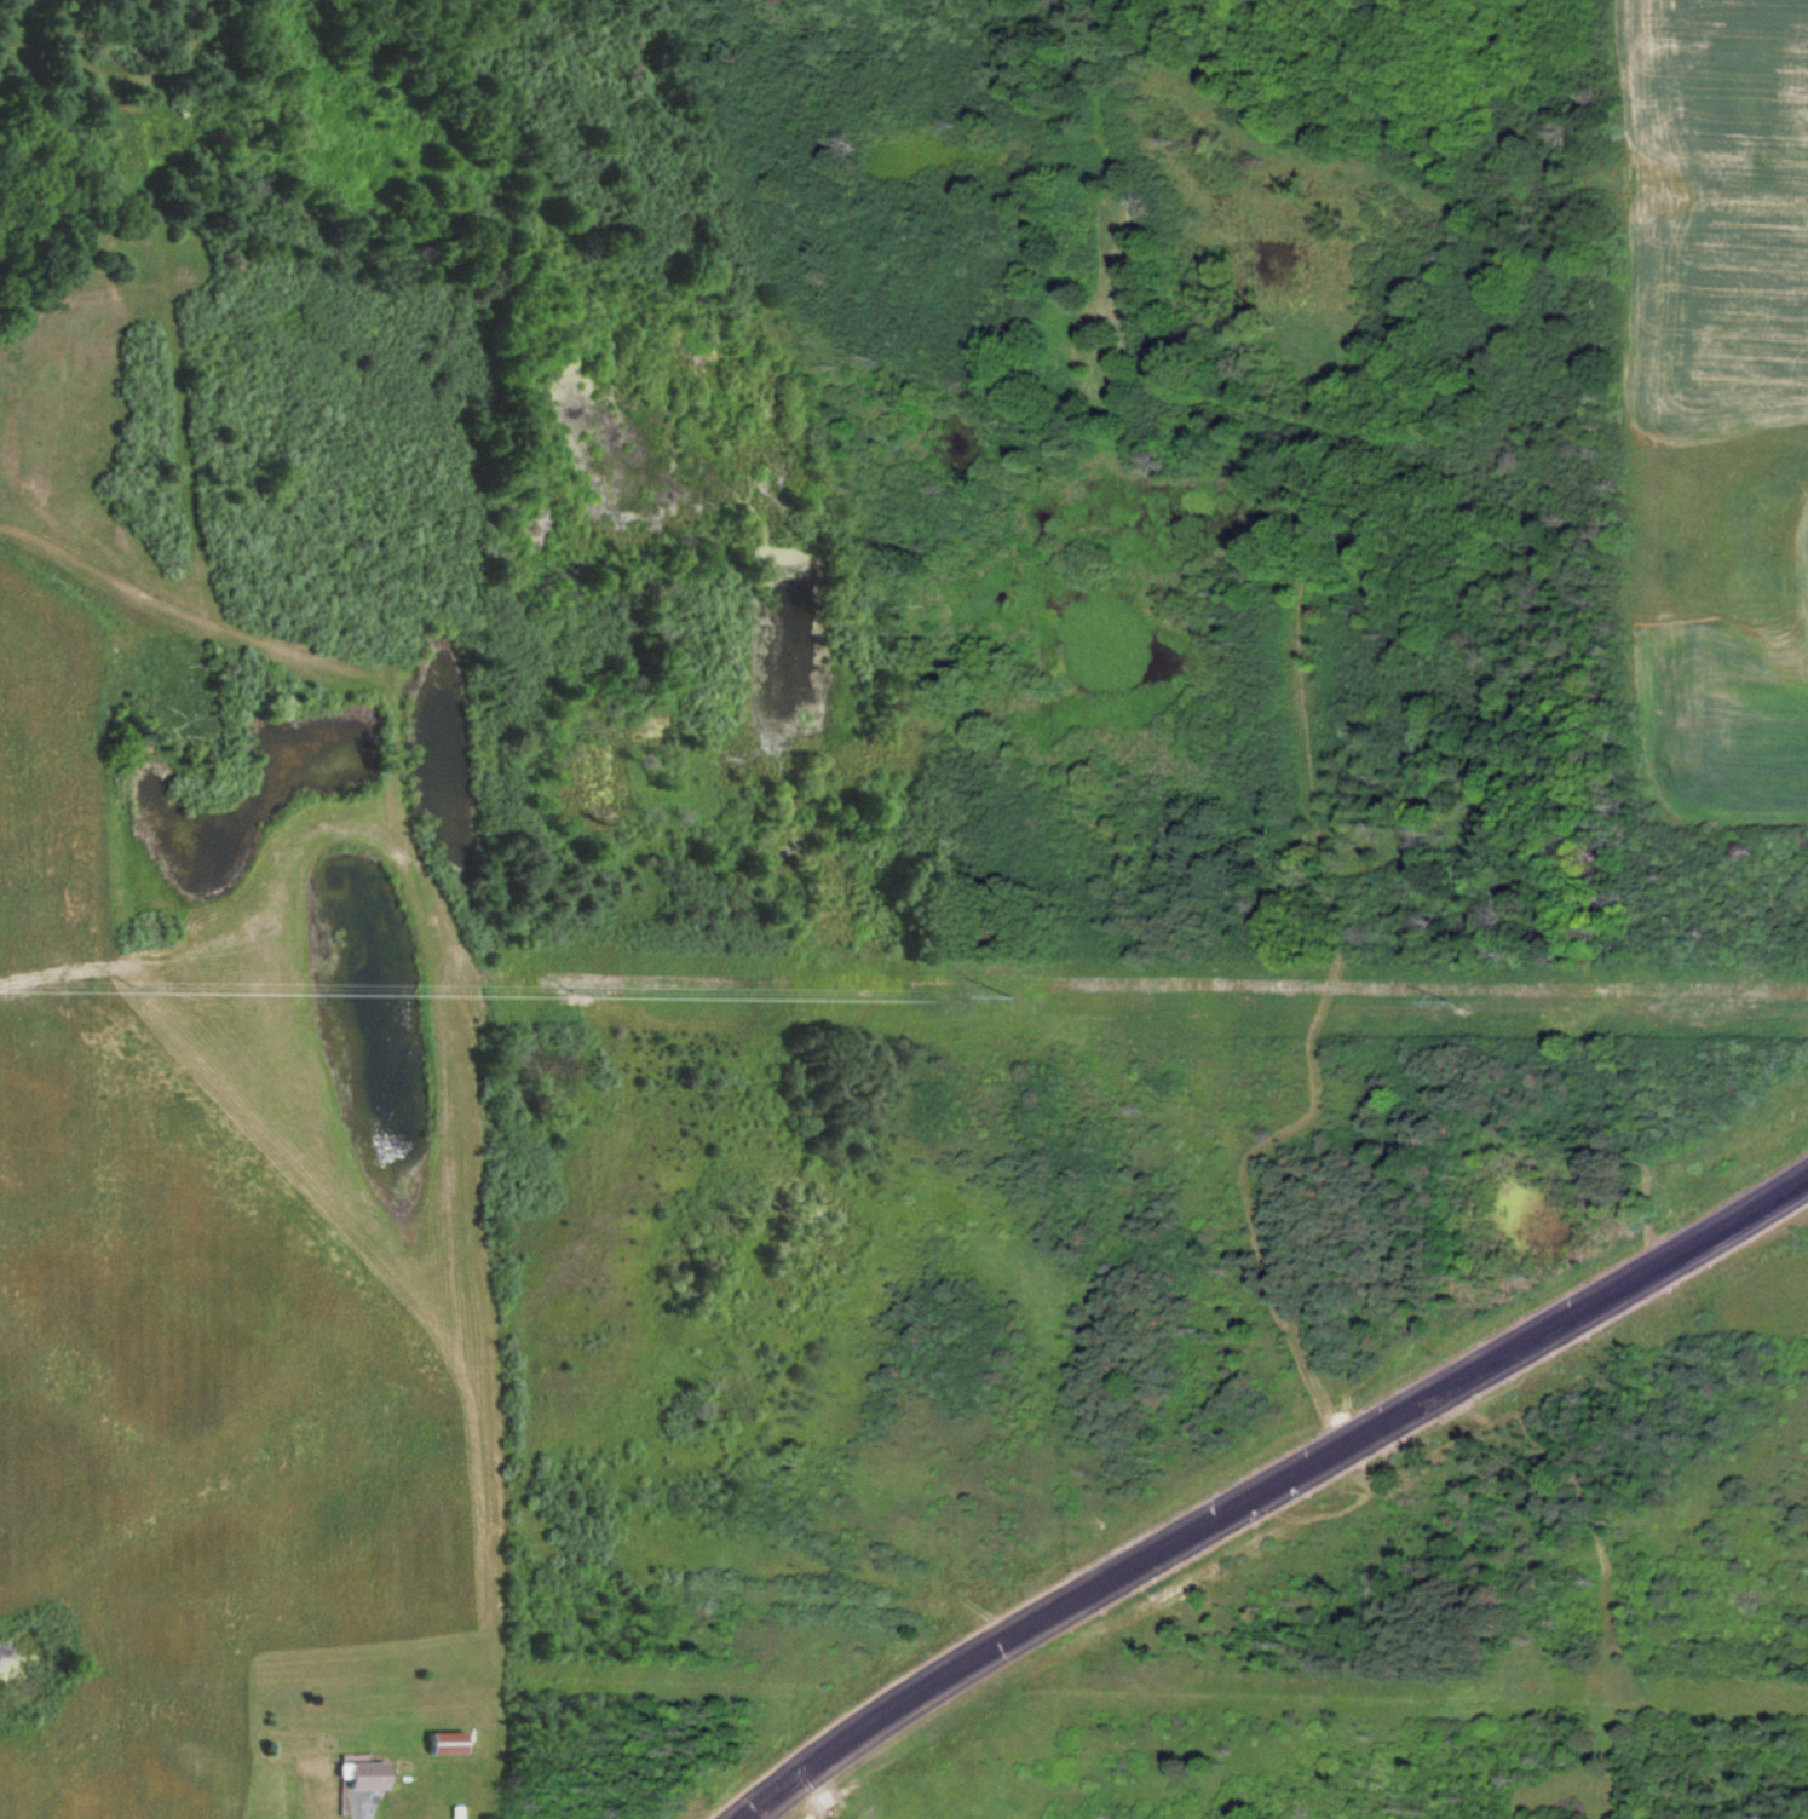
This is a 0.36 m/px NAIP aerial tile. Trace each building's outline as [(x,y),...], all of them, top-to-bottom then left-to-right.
[(431,1731),(431,1754),(467,1754),(467,1731),(431,1731)] [(349,1789),(389,1789),(389,1762),(349,1762),(349,1789)]
